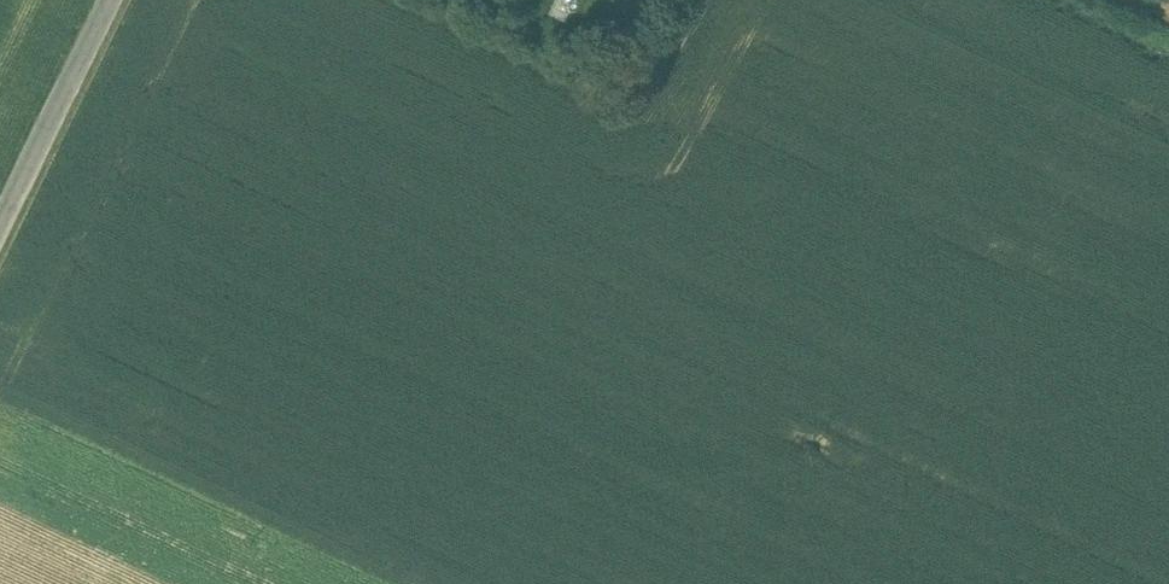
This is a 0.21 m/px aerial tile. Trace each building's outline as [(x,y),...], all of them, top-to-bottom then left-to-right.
[(550,11),(563,17),(571,0),(555,0),(550,11)]
